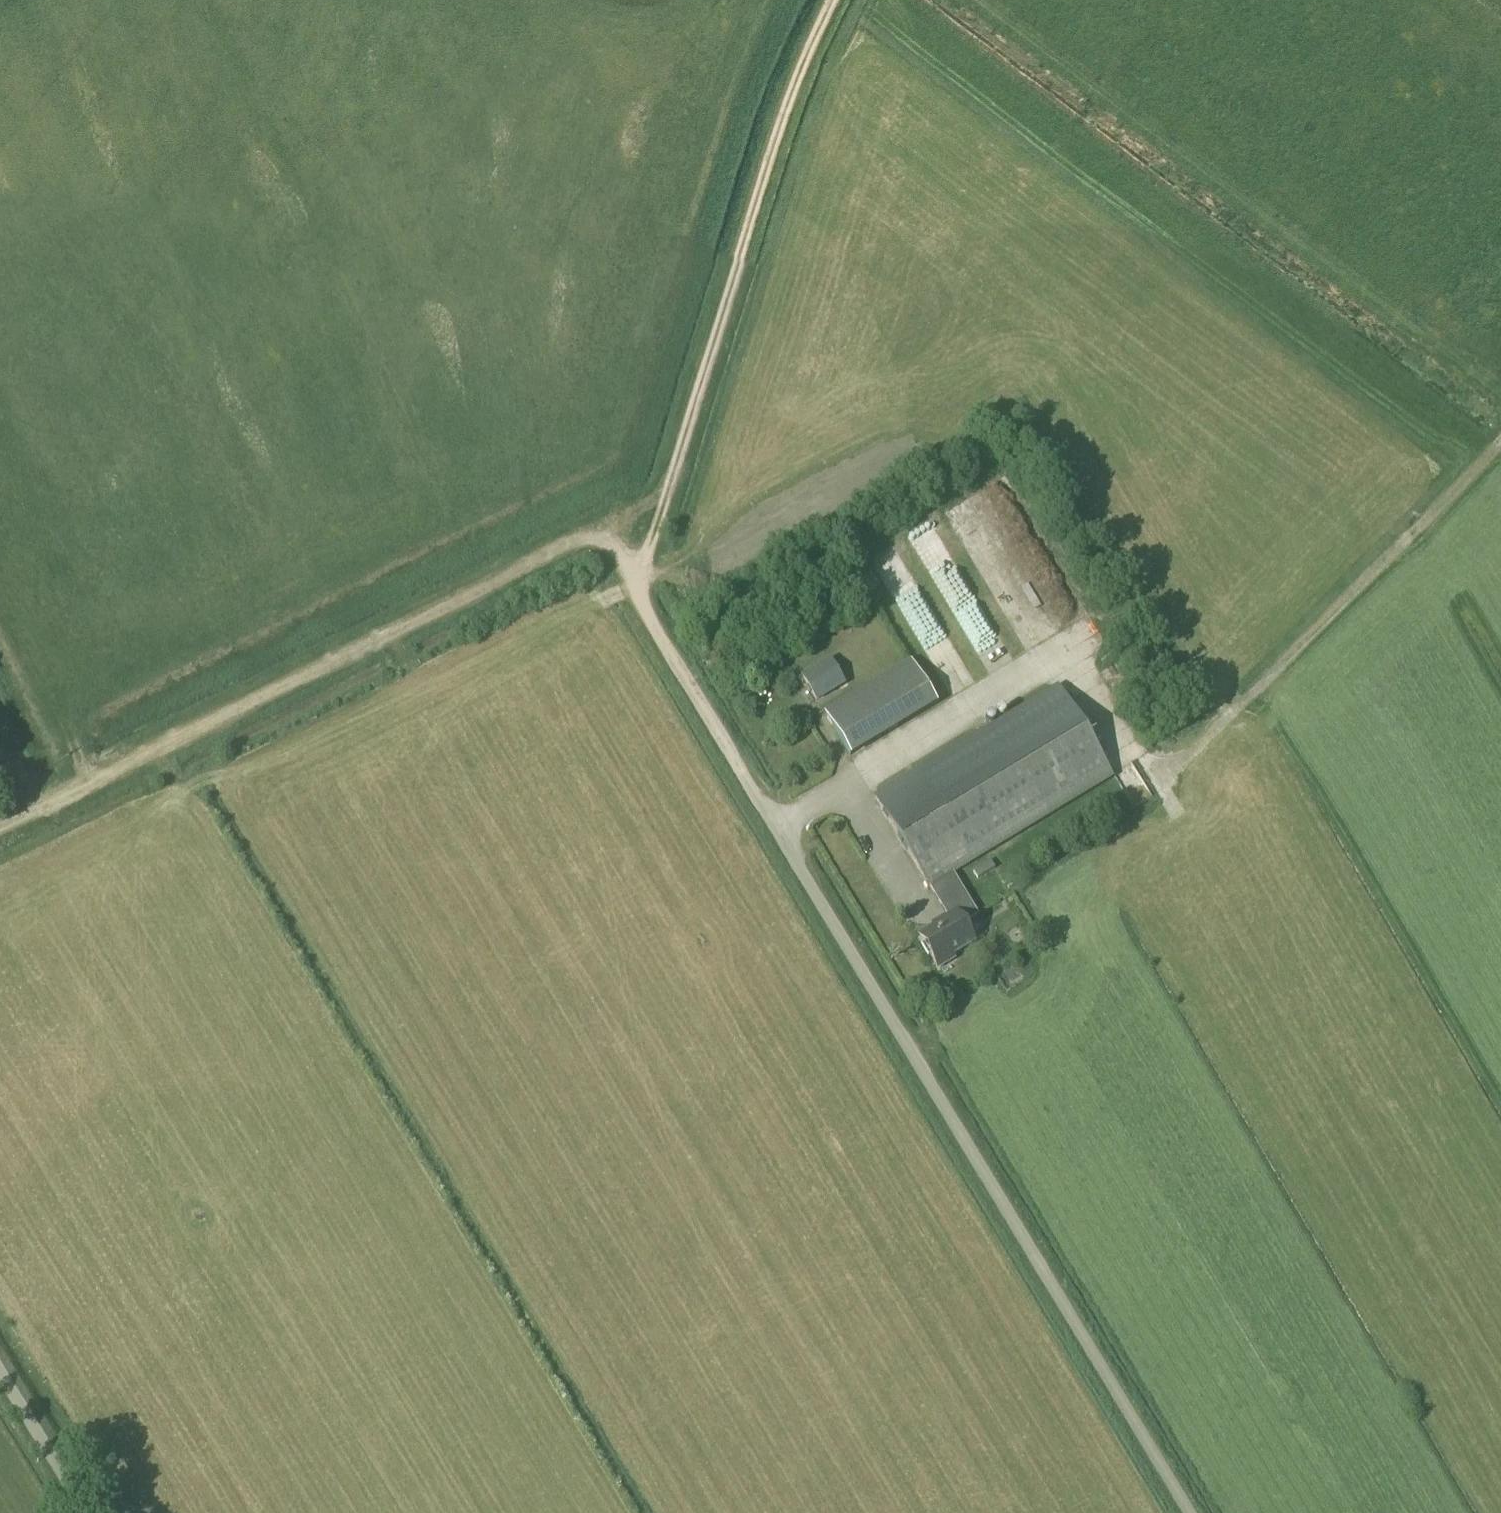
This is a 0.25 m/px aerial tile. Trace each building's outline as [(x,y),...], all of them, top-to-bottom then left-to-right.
[(1054,565),(1046,569),(1055,588),(1064,584),(1054,565)] [(906,574),(886,581),(893,600),(913,593),(906,574)] [(1053,605),(1057,618),(1072,613),(1068,600),(1053,605)] [(800,679),(814,704),(842,687),(827,663),(800,679)] [(956,915),(962,925),(977,916),(951,874),(1111,777),(1057,688),(874,798),(928,888),(929,887),(948,920),(956,915)] [(834,713),(825,718),(830,727),(839,722),(834,713)] [(972,872),(977,880),(994,869),(989,862),(972,872)] [(956,915),(948,920),(919,938),(935,965),(936,964),(939,968),(953,960),(950,955),(972,942),(962,925),(956,915)]
